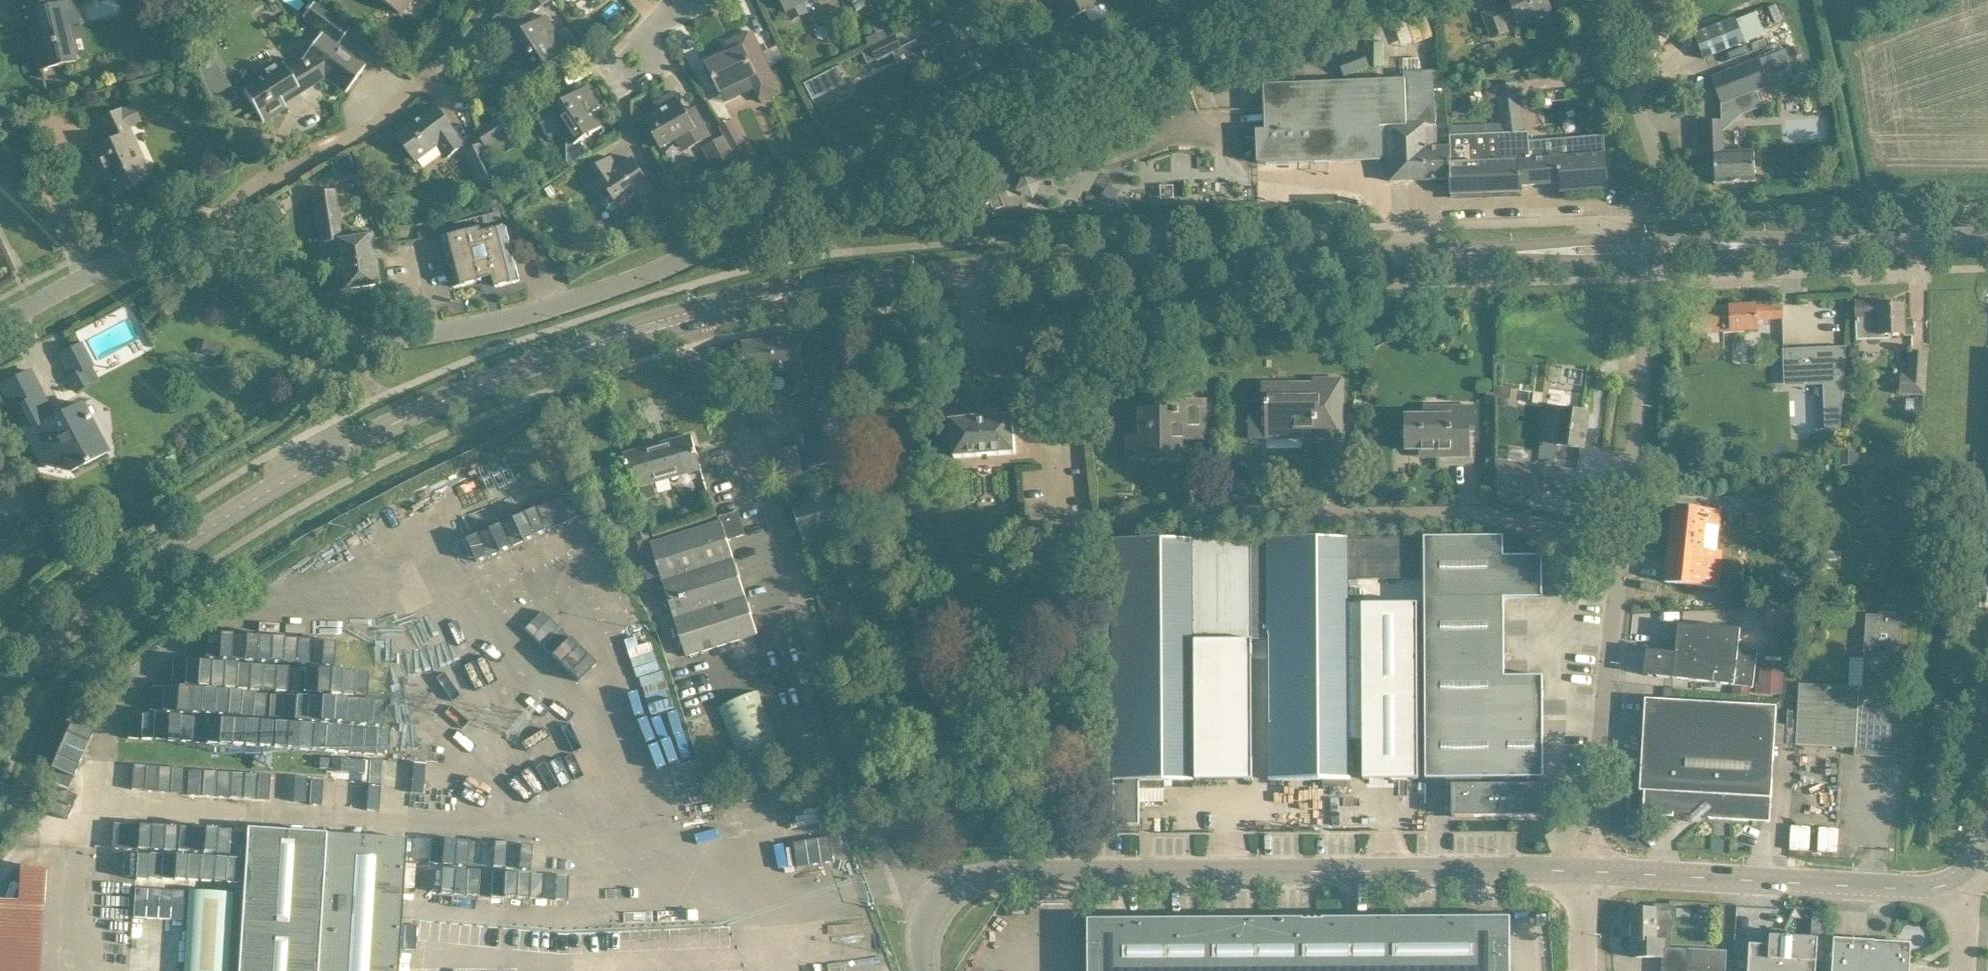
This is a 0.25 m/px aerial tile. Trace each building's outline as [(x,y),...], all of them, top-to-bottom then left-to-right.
[(17,15),(18,17),(26,15),(29,24),(29,26),(40,70),(75,61),(67,26),(72,25),(66,0),(14,0),(17,15)] [(401,14),(410,0),(380,0),(401,14)] [(533,11),(550,0),(527,0),(533,11)] [(787,12),(811,0),(782,0),(787,12)] [(854,3),(857,10),(868,4),(865,0),(859,0),(854,3)] [(1068,20),(1085,12),(1088,19),(1093,21),(1105,16),(1107,11),(1104,4),(1105,3),(1104,0),(1058,0),(1068,20)] [(1491,33),(1493,38),(1509,32),(1507,27),(1550,10),(1547,0),(1510,0),(1512,5),(1484,15),(1491,33)] [(244,93),(262,123),(286,108),(281,100),(297,89),(300,93),(325,78),(345,93),(365,66),(338,45),(349,30),(314,3),(302,19),(322,33),(302,60),(303,61),(287,71),(282,63),(259,78),(261,81),(244,93)] [(525,17),(494,37),(505,53),(517,45),(535,73),(545,66),(547,68),(556,62),(555,60),(561,56),(552,41),(559,36),(546,16),(531,26),(525,17)] [(1736,19),(1695,34),(1704,59),(1745,43),(1736,19)] [(888,38),(885,30),(880,20),(872,24),(877,33),(867,38),(871,46),(888,38)] [(949,62),(958,80),(989,65),(969,22),(921,45),(928,61),(945,53),(949,62)] [(731,52),(706,64),(720,93),(724,91),(739,84),(756,75),(761,86),(755,88),(762,102),(781,93),(752,31),(735,40),(739,49),(731,52)] [(903,50),(896,35),(888,38),(878,61),(903,50)] [(872,49),(864,53),(870,65),(878,61),(872,49)] [(1339,61),(1345,76),(1369,67),(1364,52),(1339,61)] [(1769,85),(1760,60),(1712,79),(1721,104),(1769,85)] [(213,61),(197,70),(216,113),(218,111),(237,100),(213,61)] [(812,99),(845,83),(837,66),(804,82),(812,99)] [(1266,130),(1256,130),(1258,163),(1267,165),(1329,163),(1329,162),(1381,160),(1381,157),(1390,156),(1391,182),(1451,179),(1452,164),(1451,150),(1437,151),(1434,71),(1404,72),(1404,79),(1379,80),(1342,82),(1264,85),(1265,110),(1266,130)] [(1496,86),(1485,87),(1486,99),(1498,98),(1503,134),(1525,133),(1518,83),(1516,83),(1496,86)] [(592,113),(600,108),(586,87),(564,101),(559,94),(533,111),(548,134),(563,125),(576,145),(602,128),(592,113)] [(176,90),(174,96),(176,101),(181,104),(187,101),(189,96),(187,91),(181,88),(176,90)] [(645,120),(661,148),(682,137),(689,149),(711,137),(699,115),(691,119),(676,92),(654,104),(658,112),(645,120)] [(418,121),(398,136),(409,151),(417,161),(439,143),(448,156),(464,143),(456,132),(436,106),(417,120),(418,121)] [(100,120),(110,142),(88,152),(95,166),(101,163),(114,194),(146,179),(125,135),(130,133),(120,111),(100,120)] [(511,142),(497,118),(477,131),(492,154),(511,142)] [(733,119),(719,126),(739,161),(752,154),(733,119)] [(1755,162),(1754,151),(1723,152),(1722,120),(1717,121),(1704,121),(1705,154),(1715,153),(1716,184),(1756,182),(1755,162)] [(739,161),(719,126),(724,136),(703,148),(715,169),(736,157),(738,162),(739,161)] [(1503,134),(1450,138),(1451,150),(1452,164),(1451,179),(1452,195),(1522,192),(1523,192),(1522,186),(1527,186),(1561,183),(1562,192),(1608,189),(1608,188),(1604,135),(1529,141),(1529,132),(1525,133),(1503,134)] [(466,151),(480,182),(497,174),(483,142),(466,151)] [(654,189),(633,158),(618,168),(611,157),(584,174),(598,196),(609,213),(635,196),(637,199),(654,189)] [(380,284),(372,235),(341,239),(334,190),(313,193),(321,243),(332,241),(339,291),(380,284)] [(442,238),(454,288),(483,281),(482,277),(492,274),(496,288),(520,281),(506,226),(483,232),(482,228),(442,238)] [(1856,302),(1857,322),(1857,331),(1868,331),(1868,340),(1882,339),(1881,336),(1913,334),(1912,320),(1904,320),(1904,305),(1880,305),(1880,301),(1856,302)] [(1757,319),(1783,318),(1783,306),(1691,310),(1692,331),(1758,329),(1757,319)] [(744,343),(747,375),(788,370),(791,394),(806,393),(800,337),(744,343)] [(1847,347),(1846,347),(1784,350),(1785,382),(1827,380),(1827,383),(1844,384),(1847,347)] [(1900,393),(1924,394),(1927,353),(1911,352),(1909,382),(1901,381),(1900,393)] [(0,386),(5,395),(42,466),(63,455),(72,471),(107,452),(82,403),(54,418),(30,371),(0,386)] [(68,377),(76,392),(90,384),(90,383),(88,384),(81,371),(68,377)] [(1265,406),(1266,406),(1267,429),(1303,429),(1303,439),(1343,438),(1343,378),(1314,379),(1314,383),(1263,383),(1263,402),(1265,402),(1265,406)] [(801,403),(809,467),(850,462),(841,386),(815,389),(817,401),(801,403)] [(744,397),(759,429),(779,420),(764,388),(744,397)] [(1498,388),(1497,399),(1509,400),(1511,389),(1498,388)] [(1908,412),(1923,413),(1924,400),(1909,399),(1908,412)] [(1167,455),(1167,460),(1183,460),(1183,426),(1207,426),(1207,400),(1168,400),(1168,409),(1140,409),(1140,439),(1146,439),(1146,456),(1167,455)] [(1451,406),(1451,414),(1406,415),(1406,450),(1438,450),(1438,458),(1470,457),(1470,424),(1475,424),(1474,406),(1451,406)] [(1547,407),(1544,430),(1558,432),(1556,445),(1584,448),(1588,413),(1547,407)] [(1013,416),(951,421),(954,458),(1015,453),(1013,416)] [(624,455),(629,475),(637,503),(657,497),(652,483),(701,469),(692,436),(624,455)] [(775,453),(782,480),(802,475),(794,447),(775,453)] [(1842,466),(1854,466),(1855,447),(1843,447),(1842,466)] [(1578,472),(1495,461),(1496,501),(1533,510),(1536,489),(1575,494),(1578,472)] [(1693,461),(1681,462),(1682,479),(1694,478),(1693,461)] [(794,510),(805,544),(853,529),(842,495),(794,510)] [(484,587),(572,551),(605,633),(620,627),(622,632),(630,629),(584,515),(568,522),(558,498),(454,540),(465,566),(474,563),(484,587)] [(1673,505),(1665,582),(1718,588),(1722,550),(1704,548),(1706,525),(1719,526),(1721,510),(1673,505)] [(652,546),(639,551),(648,580),(662,576),(664,583),(655,586),(661,604),(663,604),(666,615),(673,613),(687,656),(757,634),(728,541),(746,535),(738,511),(719,517),(721,522),(652,544),(652,546)] [(1746,530),(1778,533),(1779,527),(1791,529),(1792,516),(1779,514),(1779,516),(1747,513),(1746,530)] [(633,526),(638,541),(650,537),(645,522),(633,526)] [(1348,537),(1269,538),(1269,780),(1350,780),(1349,739),(1363,739),(1364,779),(1419,779),(1418,604),(1349,604),(1348,580),(1348,557),(1348,537)] [(1425,537),(1348,537),(1348,557),(1348,580),(1425,580),(1425,537)] [(1503,537),(1425,537),(1425,580),(1426,778),(1453,778),(1453,816),(1453,817),(1546,816),(1546,796),(1546,784),(1542,785),(1542,778),(1544,778),(1544,751),(1543,676),(1505,677),(1504,598),(1543,598),(1542,556),(1504,557),(1503,537)] [(1251,538),(1113,539),(1115,814),(1115,826),(1140,826),(1140,819),(1140,803),(1164,802),(1164,781),(1194,781),(1194,780),(1195,780),(1195,781),(1252,780),(1251,640),(1251,538)] [(494,601),(568,672),(585,654),(512,583),(494,601)] [(1870,756),(1881,757),(1891,749),(1894,689),(1890,689),(1890,682),(1898,682),(1902,616),(1866,615),(1862,687),(1799,684),(1797,724),(1796,744),(1871,749),(1870,756)] [(1964,629),(1975,630),(1976,619),(1965,618),(1964,629)] [(1648,676),(1693,681),(1753,688),(1757,652),(1738,650),(1741,629),(1718,627),(1698,624),(1698,627),(1679,625),(1676,653),(1651,651),(1648,676)] [(332,668),(334,639),(207,634),(206,661),(173,659),(171,686),(255,689),(253,719),(154,715),(152,741),(268,746),(270,719),(295,720),(294,748),(319,750),(320,722),(364,724),(362,759),(338,758),(337,769),(368,770),(367,782),(381,783),(385,700),(361,699),(362,670),(332,668)] [(682,746),(652,639),(628,646),(659,753),(682,746)] [(718,708),(743,764),(783,747),(759,690),(718,708)] [(1691,816),(1690,817),(1695,823),(1702,816),(1704,818),(1770,822),(1777,706),(1646,699),(1641,781),(1645,781),(1643,815),(1674,817),(1674,813),(1690,814),(1691,816)] [(423,779),(424,751),(413,751),(412,779),(423,779)] [(256,770),(131,767),(130,791),(203,793),(203,796),(256,797),(256,770)] [(300,801),(320,801),(321,776),(307,776),(307,788),(300,788),(300,801)] [(1791,849),(1807,848),(1806,825),(1790,826),(1791,849)] [(404,888),(406,839),(326,833),(246,827),(238,970),(399,970),(404,888)] [(46,869),(20,868),(18,901),(0,900),(0,970),(39,970),(46,869)] [(133,909),(133,880),(102,879),(101,908),(133,909)] [(231,892),(185,890),(182,970),(228,970),(231,892)] [(1656,940),(1656,919),(1671,919),(1671,905),(1655,905),(1655,909),(1632,909),(1632,941),(1632,957),(1664,957),(1664,940),(1656,940)] [(1089,970),(1511,970),(1511,917),(1088,919),(1089,970)] [(1818,938),(1770,935),(1770,945),(1750,944),(1749,964),(1748,970),(1816,970),(1818,938)] [(1912,943),(1876,941),(1875,941),(1834,939),(1833,959),(1832,970),(1910,970),(1912,943)] [(1727,951),(1689,950),(1688,969),(1723,970),(1726,970),(1727,951)]
